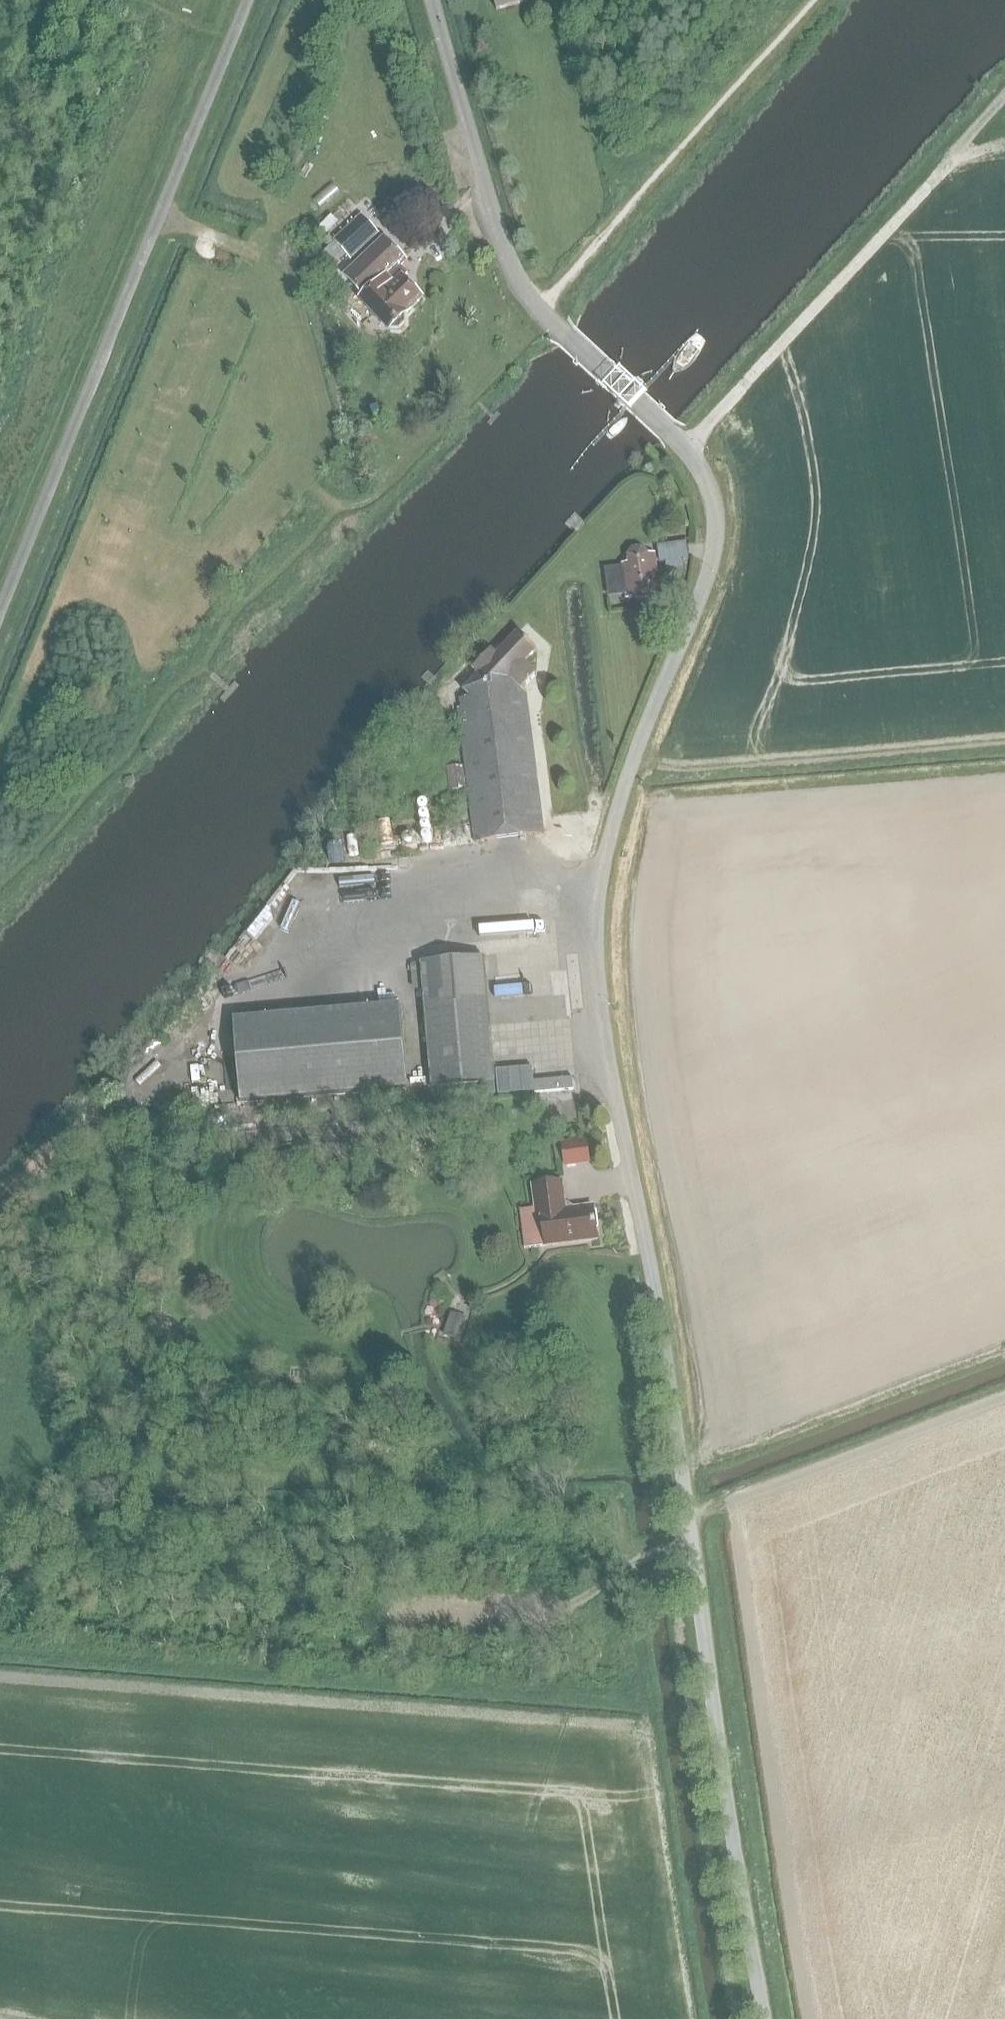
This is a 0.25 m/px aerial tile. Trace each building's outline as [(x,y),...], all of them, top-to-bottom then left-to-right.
[(497,10),(532,0),(494,0),(497,10)] [(335,240),(355,261),(382,235),(363,214),(335,240)] [(337,224),(330,217),(319,228),(326,235),(337,224)] [(405,262),(385,240),(347,276),(367,297),(363,301),(390,330),(421,299),(403,280),(408,275),(400,266),(405,262)] [(655,560),(647,561),(647,555),(636,549),(628,557),(628,563),(623,564),(626,597),(659,594),(655,560)] [(686,576),(684,561),(666,563),(668,578),(686,576)] [(534,651),(515,634),(496,656),(490,651),(472,672),(476,676),(462,693),(470,701),(460,702),(462,713),(460,714),(476,843),(544,834),(526,693),(521,688),(534,673),(523,663),(534,651)] [(449,791),(468,788),(465,765),(447,768),(449,791)] [(336,838),(341,865),(367,860),(362,833),(336,838)] [(496,1080),(484,958),(421,964),(432,1086),(496,1080)] [(235,1020),(243,1104),(409,1089),(401,1005),(235,1020)] [(531,1068),(495,1071),(497,1095),(533,1092),(531,1068)] [(579,1076),(540,1078),(541,1093),(580,1090),(579,1076)] [(591,1164),(588,1139),(562,1142),(565,1167),(591,1164)] [(593,1204),(566,1208),(562,1181),(532,1184),(535,1207),(540,1207),(545,1245),(597,1239),(593,1204)] [(443,1336),(461,1341),(469,1318),(451,1313),(443,1336)]
